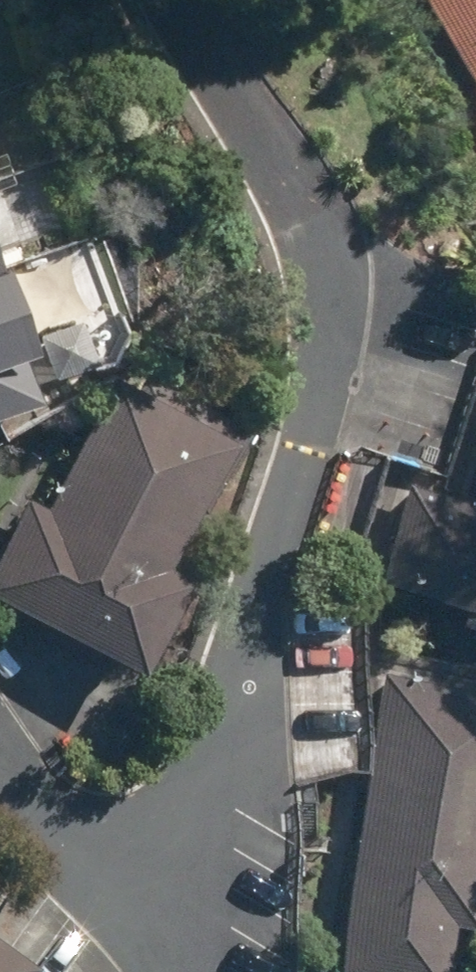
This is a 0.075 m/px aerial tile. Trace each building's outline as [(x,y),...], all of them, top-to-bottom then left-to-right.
[(475,64),(475,0),(437,0),(475,64)] [(89,244),(11,271),(37,348),(47,375),(126,347),(89,244)] [(38,401),(21,353),(37,348),(11,271),(6,258),(0,260),(0,414),(38,401)] [(103,377),(40,508),(7,493),(0,508),(0,598),(132,662),(251,418),(155,372),(143,396),(103,377)] [(446,501),(409,489),(379,584),(475,616),(475,406),(446,501)] [(383,670),(338,959),(419,971),(436,971),(448,895),(467,895),(475,836),(475,684),(383,670)] [(0,956),(0,971),(23,971),(0,956)]
